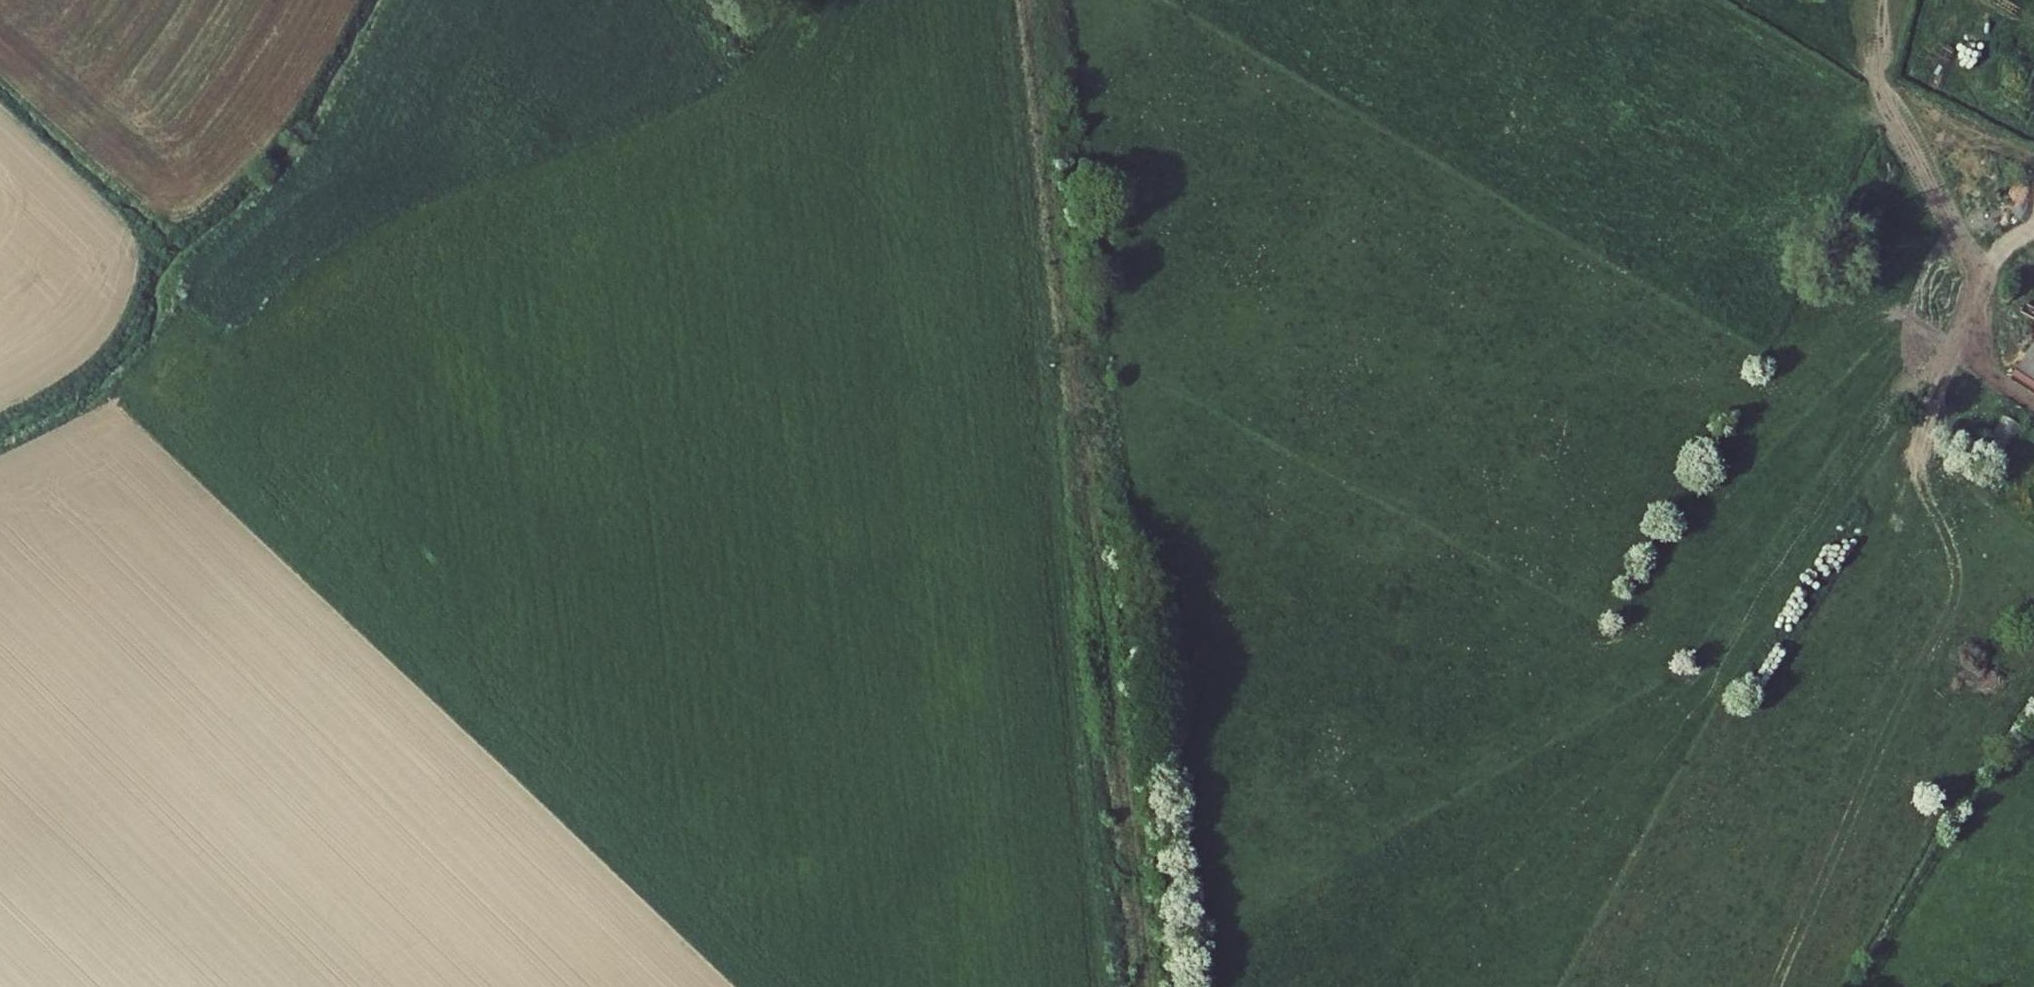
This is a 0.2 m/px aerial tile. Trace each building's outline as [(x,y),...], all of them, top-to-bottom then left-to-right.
[(1995,382),(2033,410),(2033,327),(1995,382)]
